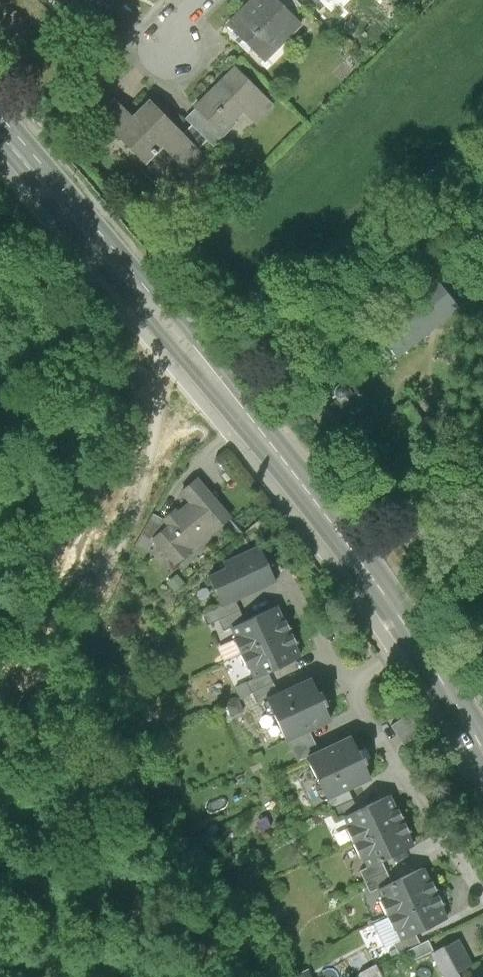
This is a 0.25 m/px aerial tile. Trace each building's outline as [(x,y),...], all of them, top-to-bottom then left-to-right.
[(95,6),(89,0),(54,0),(77,23),(95,6)] [(286,0),(247,0),(225,22),(264,60),(305,18),(286,0)] [(277,102),(235,61),(191,106),(221,135),(244,112),(256,124),(277,102)] [(204,148),(149,92),(130,111),(108,89),(92,105),(145,159),(160,144),(184,168),(204,148)] [(442,289),(381,338),(398,360),(460,310),(442,289)] [(315,409),(344,441),(380,407),(350,376),(315,409)] [(229,516),(195,475),(176,491),(181,498),(157,518),(161,523),(147,535),(170,563),(229,516)] [(257,543),(200,569),(219,609),(275,583),(257,543)] [(287,629),(276,604),(228,625),(239,650),(287,629)] [(298,654),(287,629),(239,650),(249,675),(298,654)] [(329,718),(307,672),(258,696),(281,741),(329,718)] [(298,752),(324,739),(319,729),(293,742),(298,752)] [(303,756),(322,799),(370,777),(350,734),(303,756)] [(337,815),(349,842),(398,820),(386,793),(337,815)] [(349,842),(361,869),(410,846),(398,820),(349,842)] [(434,892),(423,866),(370,889),(382,915),(434,892)] [(446,919),(434,892),(382,915),(394,942),(446,919)] [(459,969),(472,962),(457,936),(425,953),(438,976),(463,976),(459,969)]
